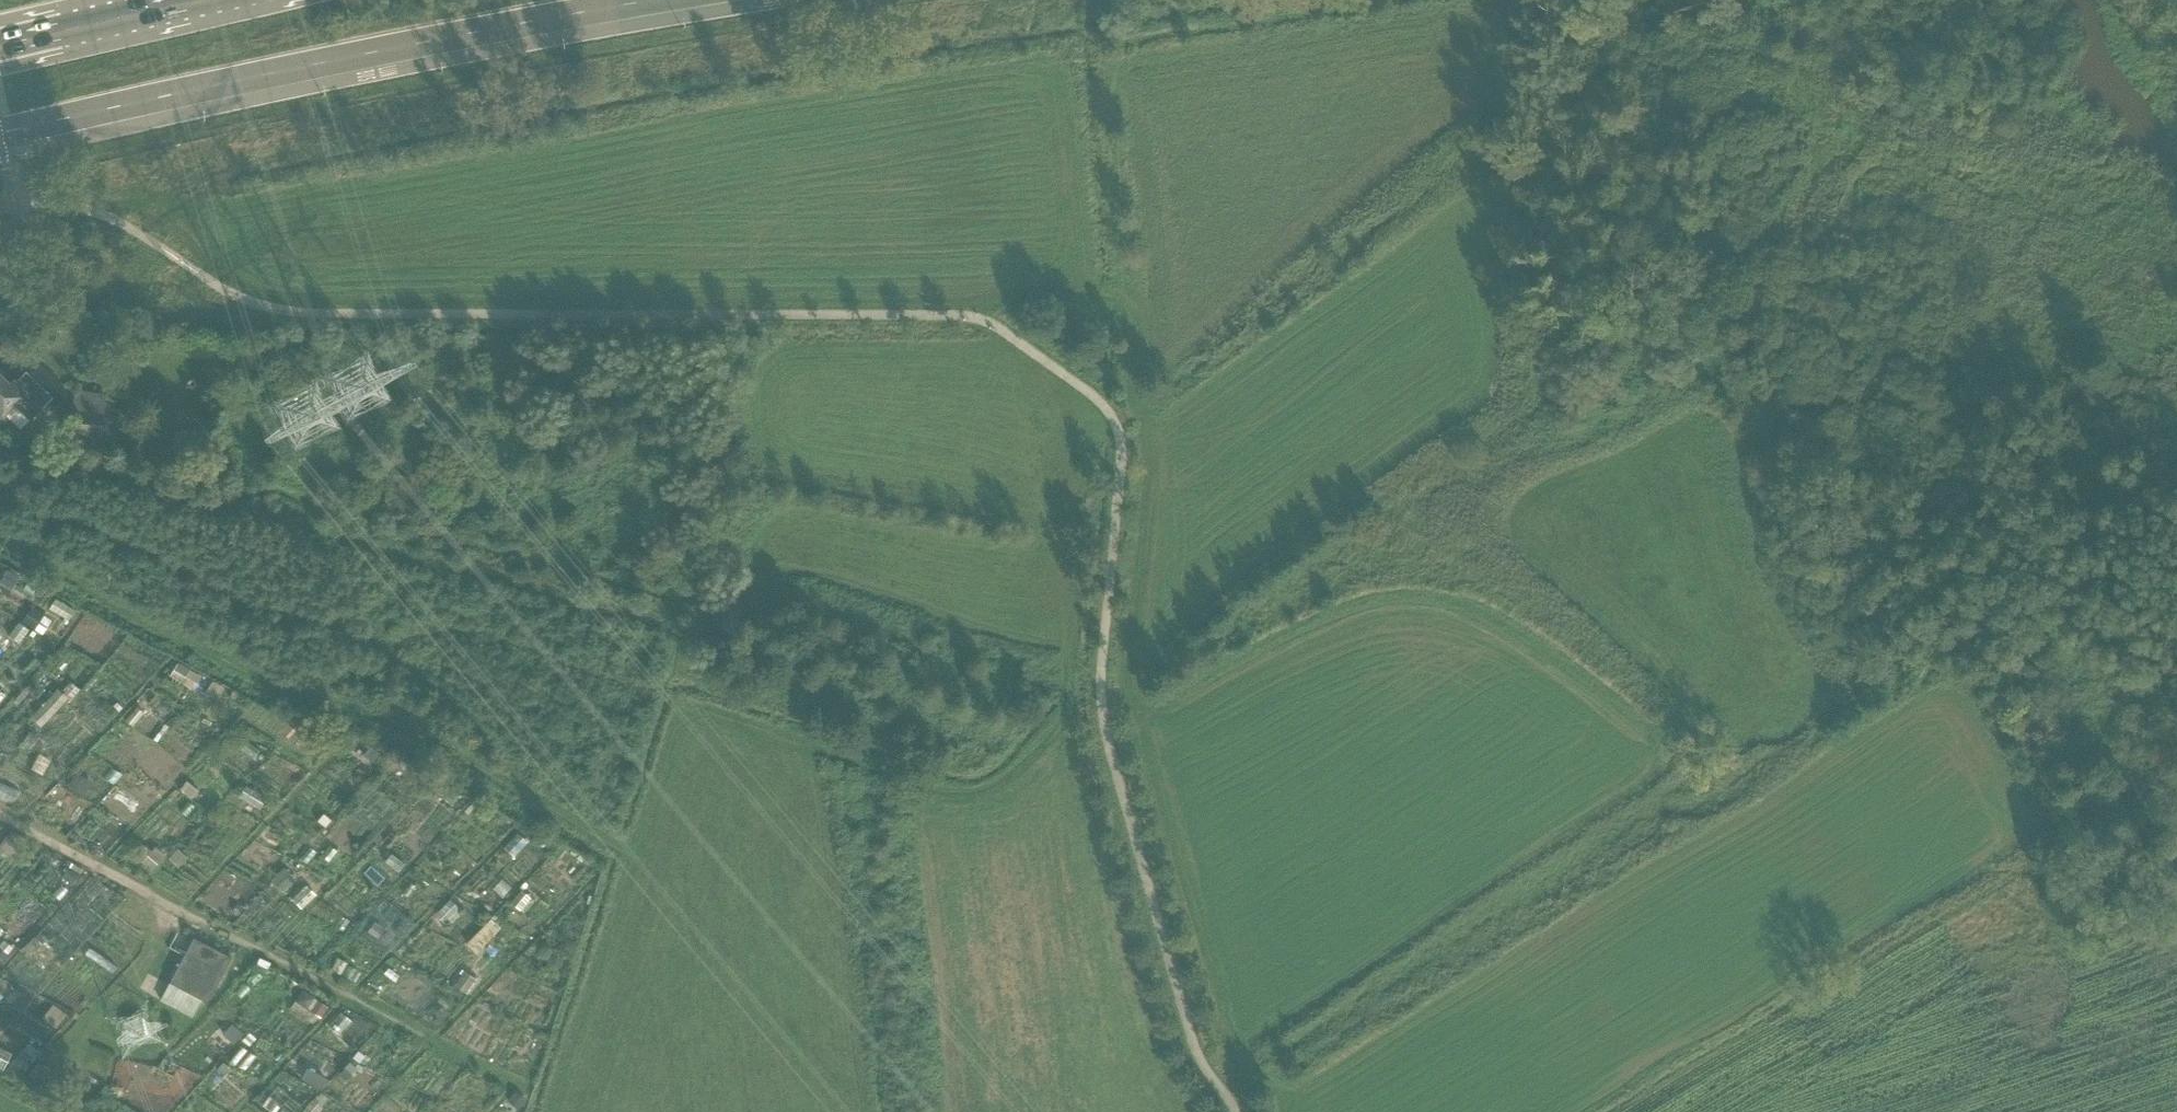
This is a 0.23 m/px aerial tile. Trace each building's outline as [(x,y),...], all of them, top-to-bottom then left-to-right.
[(3,417),(14,405),(29,421),(53,397),(26,372),(15,384),(14,382),(10,386),(0,376),(0,414),(3,417)] [(74,407),(106,409),(107,395),(75,392),(74,407)] [(71,434),(104,438),(106,421),(73,417),(71,434)] [(0,583),(12,590),(18,578),(6,571),(0,583)] [(74,775),(67,787),(84,797),(91,785),(74,775)] [(185,783),(179,790),(191,800),(197,791),(185,783)] [(323,815),(317,822),(325,828),(330,821),(323,815)] [(154,848),(142,863),(152,871),(164,856),(154,848)] [(177,850),(168,859),(177,868),(186,859),(177,850)] [(68,869),(62,878),(73,885),(79,875),(68,869)] [(283,869),(270,881),(281,892),(294,880),(283,869)] [(373,923),(367,932),(377,939),(383,931),(373,923)] [(169,986),(161,1001),(191,1017),(200,1001),(207,1005),(230,959),(223,955),(215,969),(186,953),(169,986)] [(557,973),(552,987),(561,990),(566,977),(557,973)] [(302,991),(295,1001),(320,1018),(327,1008),(302,991)] [(232,1025),(222,1034),(232,1044),(241,1034),(232,1025)] [(38,1063),(28,1076),(38,1084),(48,1071),(38,1063)] [(348,1063),(338,1076),(344,1081),(355,1069),(348,1063)] [(307,1069),(301,1079),(319,1090),(325,1079),(307,1069)] [(514,1093),(508,1100),(517,1109),(524,1101),(514,1093)]
